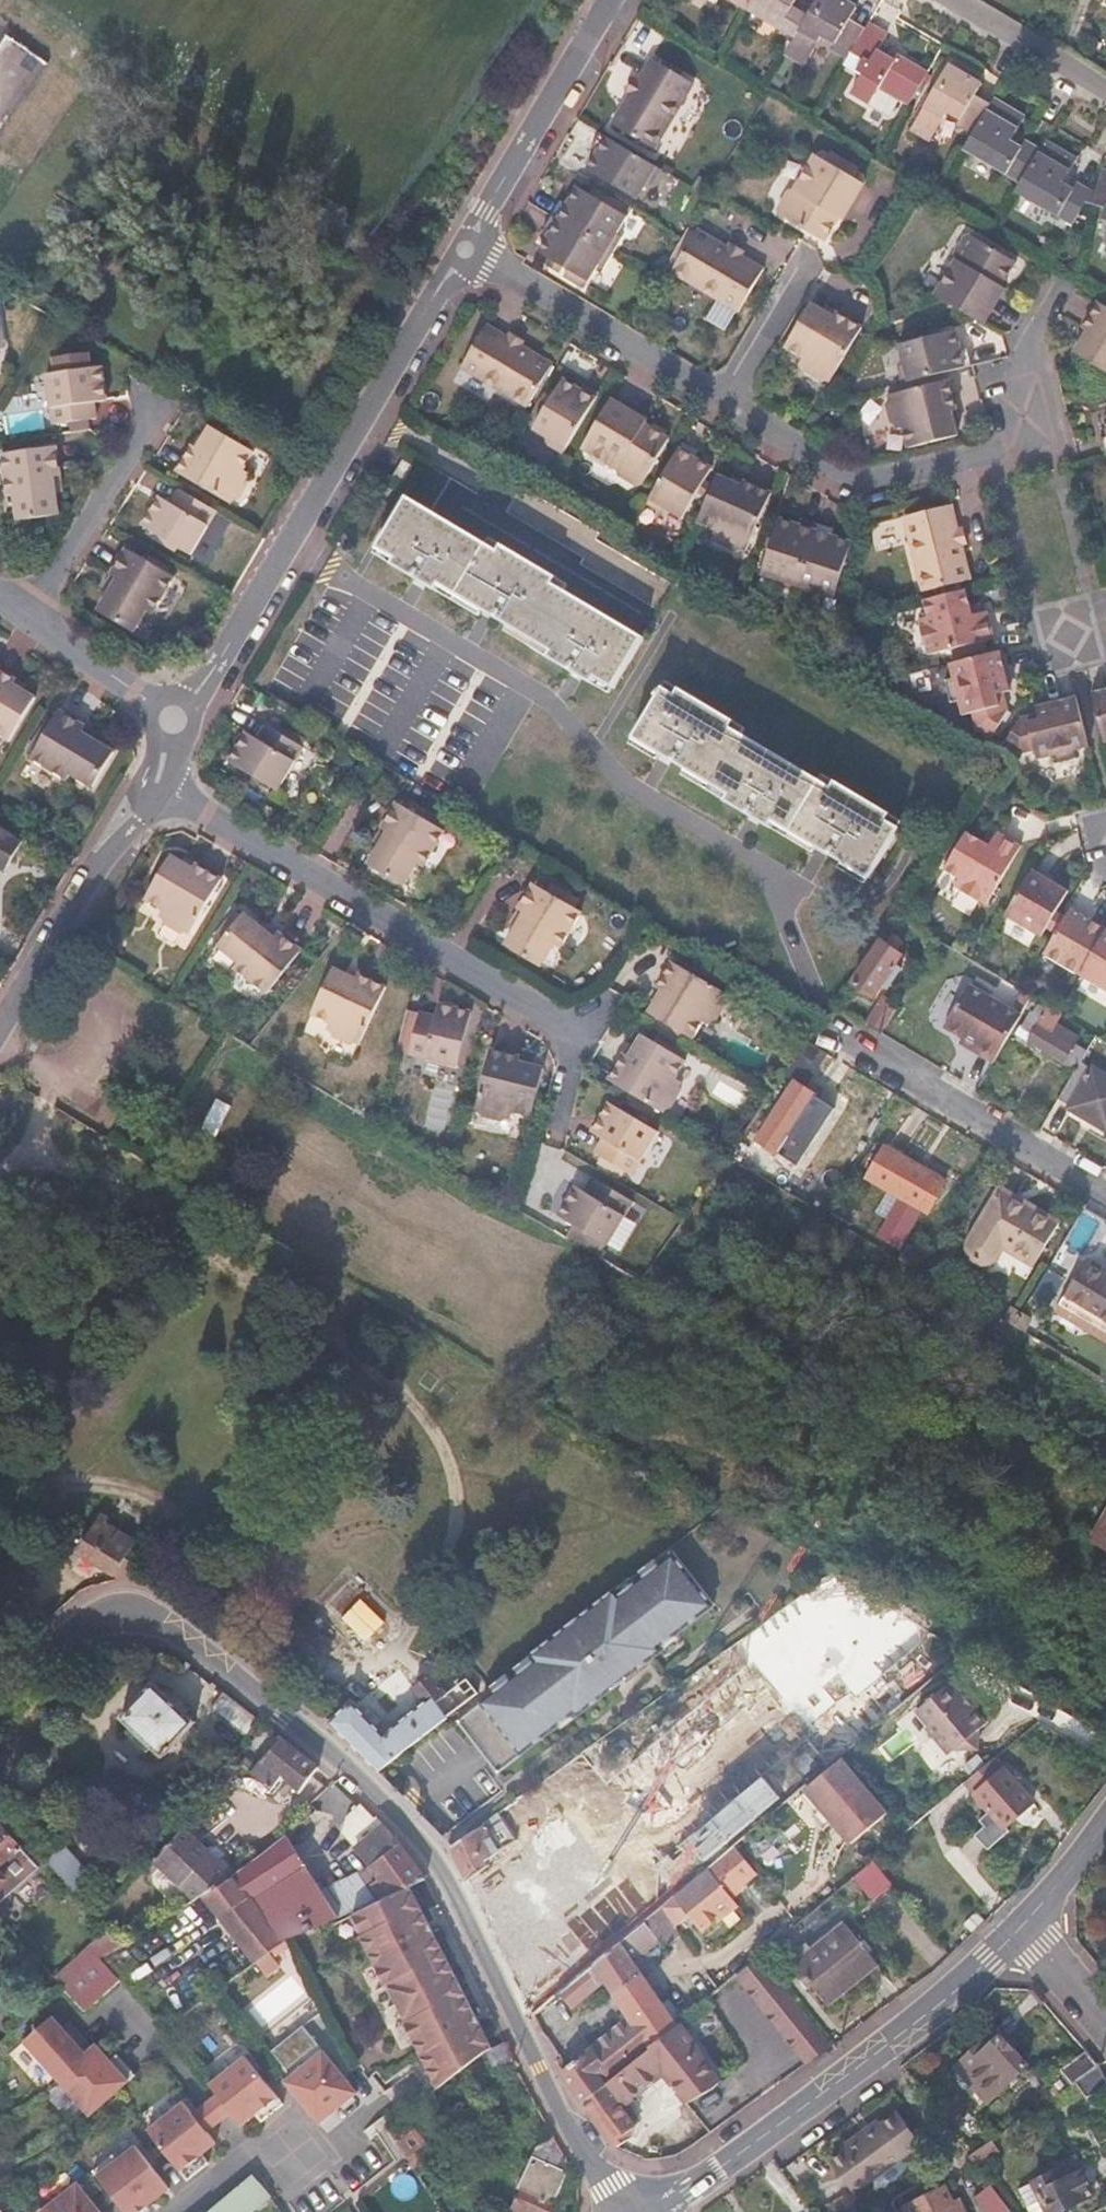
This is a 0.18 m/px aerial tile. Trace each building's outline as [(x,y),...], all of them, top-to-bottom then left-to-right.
[(744,11),(792,39),(811,8),(796,0),(750,0),(744,11)] [(782,57),(803,69),(820,41),(832,48),(830,53),(845,62),(847,57),(862,32),(847,23),(854,10),(838,0),(816,0),(811,8),(792,39),(782,57)] [(862,32),(847,57),(859,63),(851,74),(859,79),(849,95),(867,107),(883,116),(890,114),(897,101),(906,107),(925,76),(897,58),(892,65),(874,54),(885,37),(866,25),(862,32)] [(648,56),(637,75),(629,88),(609,123),(651,148),(692,82),(648,56)] [(949,63),(910,127),(932,140),(948,113),(959,120),(955,126),(970,136),(989,104),(976,96),(982,83),(949,63)] [(629,88),(637,75),(630,72),(622,84),(629,88)] [(970,136),(963,148),(1019,182),(1037,152),(1025,145),(1021,150),(1008,142),(1023,118),(992,100),(989,104),(970,136)] [(661,170),(598,133),(589,148),(594,152),(585,168),(597,176),(609,183),(633,197),(640,184),(648,185),(652,184),(661,170)] [(1089,207),(1096,184),(1083,175),(1072,193),(1060,186),(1074,161),(1043,142),(1037,152),(1019,182),(1014,191),(1058,217),(1065,206),(1079,214),(1084,205),(1089,207)] [(842,218),(864,180),(816,152),(795,185),(786,188),(776,203),(780,213),(824,239),(838,216),(842,218)] [(1096,211),(1102,212),(1100,225),(1105,226),(1105,176),(1101,174),(1099,185),(1092,209),(1092,210),(1096,211)] [(609,183),(597,176),(593,181),(605,189),(609,183)] [(1089,207),(1092,209),(1099,185),(1096,184),(1089,207)] [(591,185),(587,193),(600,201),(604,194),(591,185)] [(559,198),(549,215),(613,252),(621,238),(615,228),(622,214),(600,201),(587,193),(575,186),(566,200),(559,198)] [(613,252),(549,215),(541,229),(547,233),(535,252),(547,260),(560,267),(583,281),(592,266),(596,269),(604,266),(613,252)] [(688,225),(681,237),(676,246),(684,250),(673,270),(672,273),(737,311),(763,269),(745,258),(731,250),(688,225)] [(953,260),(932,294),(981,323),(1003,287),(999,284),(1013,260),(971,234),(963,235),(959,238),(951,252),(953,260)] [(734,245),(731,250),(745,258),(748,253),(734,245)] [(676,246),(664,265),(673,270),(684,250),(676,246)] [(560,267),(547,260),(544,265),(556,273),(560,267)] [(1078,344),(1072,353),(1105,374),(1105,308),(1096,302),(1079,328),(1085,332),(1078,344)] [(832,317),(821,310),(810,303),(784,347),(802,358),(798,364),(803,367),(805,373),(820,382),(824,380),(829,382),(860,327),(836,312),(832,317)] [(825,306),(821,310),(832,317),(836,312),(825,306)] [(547,362),(517,345),(501,336),(482,325),(457,366),(523,404),(547,362)] [(926,335),(940,331),(938,325),(925,329),(926,335)] [(901,382),(971,365),(966,346),(959,348),(953,328),(940,331),(926,335),(898,342),(902,358),(898,359),(896,364),(901,382)] [(1072,339),(1078,344),(1085,332),(1079,328),(1072,339)] [(501,336),(517,345),(520,338),(504,330),(501,336)] [(104,396),(99,362),(44,370),(51,422),(94,416),(92,398),(104,396)] [(543,443),(561,452),(598,391),(582,381),(578,387),(561,377),(554,389),(546,402),(532,427),(544,435),(542,439),(543,443)] [(954,436),(951,423),(948,412),(954,410),(947,380),(883,395),(884,401),(881,405),(885,420),(892,425),(892,428),(899,427),(904,448),(954,436)] [(540,398),(546,402),(554,389),(548,385),(540,398)] [(642,482),(669,437),(643,422),(645,418),(610,398),(580,447),(616,468),(621,477),(635,486),(642,482)] [(948,412),(951,423),(957,421),(954,410),(948,412)] [(212,426),(205,435),(198,446),(193,443),(177,470),(230,504),(233,500),(240,499),(249,485),(247,477),(250,472),(243,468),(253,451),(212,426)] [(198,446),(205,435),(200,432),(193,443),(198,446)] [(682,439),(645,502),(661,512),(669,508),(683,515),(697,492),(704,479),(712,465),(694,456),(696,448),(682,439)] [(61,514),(58,493),(56,476),(63,476),(59,444),(5,451),(10,493),(17,492),(22,518),(61,514)] [(406,482),(414,469),(404,463),(396,476),(406,482)] [(56,476),(58,493),(65,492),(63,476),(56,476)] [(714,479),(694,525),(712,532),(709,539),(712,540),(716,548),(731,553),(737,551),(741,552),(766,496),(740,485),(738,490),(726,485),(714,479)] [(704,479),(697,492),(703,495),(710,482),(704,479)] [(738,490),(740,485),(729,480),(726,485),(738,490)] [(187,554),(214,509),(178,487),(168,501),(159,495),(140,526),(187,554)] [(612,689),(642,639),(551,585),(555,579),(500,547),(497,553),(407,499),(378,548),(396,559),(391,567),(434,593),(440,584),(552,653),(547,661),(590,687),(595,679),(612,689)] [(970,581),(960,541),(956,523),(951,503),(904,516),(923,592),(970,581)] [(775,586),(793,592),(815,524),(797,518),(795,526),(776,520),(772,531),(768,546),(759,573),(772,577),(772,584),(775,586)] [(956,523),(960,541),(966,539),(962,522),(956,523)] [(815,524),(793,592),(811,597),(818,591),(832,596),(840,569),(844,554),(848,542),(831,537),(833,530),(815,524)] [(761,543),(768,546),(772,531),(766,529),(761,543)] [(119,574),(109,590),(97,608),(130,628),(144,607),(151,610),(172,575),(126,547),(112,570),(119,574)] [(844,554),(840,569),(847,571),(852,557),(844,554)] [(103,585),(109,590),(119,574),(112,570),(103,585)] [(965,590),(922,600),(925,616),(918,618),(927,655),(991,639),(985,612),(971,616),(965,590)] [(1000,652),(950,664),(954,679),(946,682),(952,702),(959,700),(963,714),(968,714),(971,726),(993,738),(1008,713),(1000,707),(997,692),(1008,689),(1000,652)] [(13,679),(0,670),(0,734),(5,738),(30,697),(21,691),(10,684),(13,679)] [(24,685),(13,679),(10,684),(21,691),(24,685)] [(1103,743),(1105,742),(1105,687),(1090,691),(1103,743)] [(865,878),(894,831),(882,823),(887,816),(833,784),(828,790),(728,729),(731,723),(676,689),(672,695),(661,688),(658,692),(657,691),(652,697),(655,699),(632,739),(726,795),(723,802),(768,828),(772,822),(865,878)] [(1073,750),(1087,747),(1074,697),(1037,706),(1041,719),(1026,724),(1020,720),(1002,745),(1023,757),(1036,753),(1037,759),(1051,756),(1053,764),(1075,759),(1073,750)] [(75,731),(79,725),(54,711),(27,757),(61,778),(64,772),(88,786),(109,752),(91,740),(75,731)] [(279,791),(305,746),(267,724),(259,738),(248,731),(230,761),(279,791)] [(94,734),(79,725),(75,731),(91,740),(94,734)] [(390,829),(381,844),(370,862),(404,881),(416,861),(423,865),(443,830),(397,802),(383,824),(390,829)] [(375,839),(381,844),(390,829),(383,824),(375,839)] [(8,860),(19,841),(9,836),(11,832),(0,826),(0,856),(8,860)] [(995,907),(1030,849),(997,829),(989,842),(975,834),(952,872),(965,880),(961,888),(995,907)] [(194,866),(183,859),(173,853),(148,894),(165,905),(162,911),(166,914),(168,920),(181,928),(187,927),(193,930),(224,876),(198,861),(194,866)] [(187,854),(183,859),(194,866),(198,861),(187,854)] [(1067,889),(1033,868),(1006,913),(1039,934),(1044,926),(1055,909),(1067,889)] [(526,909),(517,925),(506,944),(538,963),(552,941),(558,945),(579,910),(533,882),(519,905),(526,909)] [(509,921),(517,925),(526,909),(519,905),(509,921)] [(1070,906),(1065,915),(1054,932),(1042,953),(1062,966),(1090,919),(1070,906)] [(1060,912),(1055,909),(1044,926),(1050,929),(1060,912)] [(1065,915),(1060,912),(1050,929),(1054,932),(1065,915)] [(274,941),(261,930),(245,916),(221,946),(239,961),(235,967),(268,994),(302,952),(280,933),(274,941)] [(1105,928),(1090,919),(1062,966),(1077,975),(1105,928)] [(267,923),(261,930),(274,941),(280,933),(267,923)] [(1105,928),(1077,975),(1105,993),(1105,929),(1105,928)] [(900,954),(881,941),(852,982),(871,995),(881,983),(887,987),(901,967),(894,963),(900,954)] [(661,991),(654,1002),(648,1012),(689,1037),(700,1020),(707,1024),(709,1019),(715,1018),(724,1003),(722,998),(725,993),(672,961),(656,987),(661,991)] [(347,968),(344,974),(356,980),(360,974),(347,968)] [(356,980),(344,974),(333,969),(312,1011),(331,1021),(328,1027),(333,1030),(334,1036),(347,1042),(353,1041),(360,1043),(387,987),(360,974),(356,980)] [(972,1049),(992,1062),(1021,1014),(969,984),(945,1025),(959,1034),(975,1044),(972,1049)] [(649,999),(654,1002),(661,991),(656,987),(649,999)] [(889,1028),(895,1001),(877,997),(871,1025),(889,1028)] [(459,1065),(472,1010),(439,1002),(436,1015),(420,1011),(409,1052),(459,1065)] [(1057,1010),(1046,1004),(1044,1007),(1039,1004),(1035,1011),(1032,1011),(1022,1026),(1034,1034),(1029,1041),(1072,1068),(1085,1050),(1075,1043),(1079,1037),(1056,1023),(1062,1013),(1057,1010)] [(956,1039),(972,1049),(975,1044),(959,1034),(956,1039)] [(630,1057),(624,1054),(608,1079),(663,1111),(665,1107),(670,1107),(680,1090),(678,1085),(680,1082),(674,1078),(685,1059),(643,1035),(637,1045),(630,1057)] [(632,1041),(624,1054),(630,1057),(637,1045),(632,1041)] [(522,1061),(523,1055),(492,1047),(477,1107),(481,1109),(484,1113),(503,1118),(508,1115),(512,1117),(515,1109),(532,1113),(543,1066),(534,1064),(522,1061)] [(536,1058),(523,1055),(522,1061),(534,1064),(536,1058)] [(1058,1099),(1071,1105),(1069,1108),(1105,1129),(1105,1074),(1094,1066),(1092,1068),(1081,1061),(1058,1099)] [(777,1151),(813,1093),(793,1081),(756,1138),(777,1151)] [(632,1171),(656,1130),(608,1101),(591,1129),(605,1137),(596,1151),(632,1171)] [(424,1127),(447,1132),(451,1111),(428,1106),(424,1127)] [(884,1145),(867,1176),(927,1211),(943,1180),(884,1145)] [(605,1242),(631,1198),(594,1176),(584,1190),(574,1184),(558,1212),(605,1242)] [(1056,1221),(998,1185),(965,1240),(965,1253),(975,1260),(982,1260),(989,1257),(997,1246),(1031,1265),(1056,1221)] [(907,1228),(888,1217),(877,1234),(897,1246),(907,1228)] [(896,1257),(917,1269),(926,1255),(906,1243),(896,1257)] [(1086,1256),(1060,1301),(1105,1328),(1105,1267),(1086,1256)] [(1091,1540),(1105,1549),(1105,1515),(1091,1540)] [(114,1579),(136,1575),(154,1543),(142,1534),(135,1542),(100,1520),(81,1551),(112,1571),(114,1579)] [(618,1595),(613,1588),(555,1634),(529,1654),(534,1660),(456,1720),(497,1772),(574,1712),(577,1715),(661,1650),(658,1647),(712,1605),(672,1553),(618,1595)] [(499,1654),(509,1670),(529,1654),(555,1634),(544,1619),(499,1654)] [(446,1694),(458,1709),(488,1686),(476,1672),(446,1694)] [(328,1722),(377,1772),(400,1755),(415,1743),(425,1735),(449,1716),(458,1709),(446,1694),(431,1676),(415,1688),(425,1701),(385,1731),(374,1721),(352,1700),(328,1722)] [(958,1694),(961,1691),(951,1679),(915,1710),(928,1726),(931,1723),(952,1747),(956,1744),(969,1744),(973,1730),(977,1728),(986,1720),(972,1703),(969,1706),(958,1694)] [(119,1717),(159,1757),(192,1724),(152,1683),(119,1717)] [(415,1688),(374,1721),(385,1731),(425,1701),(415,1688)] [(963,1689),(961,1691),(958,1694),(969,1706),(972,1703),(974,1701),(963,1689)] [(247,1738),(259,1722),(225,1695),(213,1710),(247,1738)] [(973,1730),(969,1744),(977,1744),(977,1728),(973,1730)] [(296,1794),(318,1767),(281,1739),(260,1767),(249,1758),(242,1766),(238,1772),(267,1796),(279,1781),(296,1794)] [(851,1839),(886,1809),(841,1754),(805,1785),(821,1804),(832,1817),(851,1839)] [(1032,1801),(995,1756),(965,1781),(989,1811),(978,1821),(982,1827),(974,1835),(987,1849),(1008,1830),(1004,1825),(1032,1801)] [(228,1764),(238,1772),(242,1766),(232,1758),(228,1764)] [(320,1930),(353,1913),(408,1885),(424,1877),(420,1870),(401,1845),(374,1815),(361,1803),(336,1825),(370,1864),(323,1893),(286,1837),(262,1859),(259,1862),(228,1881),(213,1890),(256,1963),(282,1945),(320,1930)] [(823,1825),(832,1817),(821,1804),(812,1812),(823,1825)] [(451,1848),(465,1876),(485,1861),(482,1855),(494,1848),(482,1821),(473,1827),(451,1848)] [(1,1903),(39,1868),(20,1847),(2,1827),(0,1829),(0,1901),(1,1903)] [(193,1901),(213,1890),(228,1881),(207,1861),(209,1856),(182,1830),(152,1861),(193,1901)] [(663,1906),(662,1906),(676,1927),(691,1916),(703,1931),(719,1917),(720,1918),(739,1903),(733,1896),(746,1885),(743,1881),(756,1870),(735,1844),(663,1906)] [(482,1855),(485,1861),(496,1853),(494,1848),(482,1855)] [(871,1898),(894,1881),(875,1856),(853,1875),(871,1898)] [(491,2045),(408,1885),(353,1913),(363,1933),(360,1934),(386,1984),(388,1983),(407,2020),(404,2021),(438,2087),(480,2054),(483,2052),(491,2045)] [(620,1942),(632,1958),(657,1936),(665,1946),(681,1934),(676,1927),(662,1906),(620,1942)] [(879,1966),(847,1923),(794,1963),(827,2006),(879,1966)] [(119,1947),(106,1932),(56,1981),(65,1991),(85,2013),(120,1982),(101,1960),(119,1947)] [(562,2071),(583,2101),(604,2083),(676,2023),(632,1958),(620,1942),(555,1998),(564,2010),(571,2005),(573,2006),(604,1981),(628,2016),(562,2071)] [(807,2064),(833,2042),(758,1956),(732,1979),(807,2064)] [(25,2040),(58,2078),(93,2047),(75,2026),(68,2032),(53,2015),(25,2040)] [(604,2083),(622,2106),(662,2072),(682,2097),(715,2074),(679,2021),(676,2023),(604,2083)] [(983,2048),(978,2043),(956,2063),(987,2099),(1027,2063),(1012,2047),(1016,2043),(1007,2033),(1003,2037),(1000,2033),(992,2040),(983,2048)] [(987,2034),(978,2043),(983,2048),(992,2040),(987,2034)] [(492,2068),(512,2058),(503,2040),(483,2052),(492,2068)] [(93,2047),(58,2078),(90,2115),(134,2074),(117,2054),(111,2059),(97,2044),(93,2047)] [(301,2068),(283,2082),(294,2097),(316,2125),(355,2096),(319,2048),(298,2064),(301,2068)] [(1099,2064),(1085,2048),(1060,2066),(1072,2082),(1076,2079),(1099,2064)] [(282,2100),(242,2053),(207,2083),(217,2094),(231,2111),(241,2123),(255,2111),(261,2118),(282,2100)] [(987,2099),(956,2063),(947,2071),(980,2106),(987,2099)] [(1099,2064),(1076,2079),(1085,2096),(1105,2081),(1105,2078),(1099,2064)] [(619,2147),(633,2136),(634,2122),(622,2106),(604,2083),(583,2101),(598,2123),(619,2147)] [(200,2107),(193,2112),(207,2130),(214,2124),(229,2113),(231,2111),(217,2094),(215,2096),(200,2107)] [(216,2141),(207,2130),(193,2112),(183,2101),(148,2129),(187,2179),(209,2162),(202,2153),(216,2141)] [(880,2123),(845,2149),(830,2159),(852,2190),(924,2138),(902,2107),(880,2123)] [(414,2131),(403,2115),(386,2128),(396,2144),(414,2131)] [(840,2142),(845,2149),(880,2123),(876,2117),(840,2142)] [(424,2145),(414,2131),(396,2144),(406,2159),(424,2145)] [(126,2211),(139,2211),(170,2188),(136,2145),(118,2159),(114,2154),(93,2170),(126,2211)] [(1073,2155),(1050,2166),(1052,2171),(1020,2187),(1032,2211),(1054,2211),(1091,2194),(1073,2155)] [(554,2205),(552,2205),(567,2173),(532,2156),(518,2188),(522,2192),(511,2211),(551,2211),(554,2205)] [(276,2208),(257,2180),(253,2176),(242,2186),(237,2190),(254,2211),(271,2211),(276,2208)] [(962,2195),(956,2198),(949,2182),(902,2204),(905,2211),(970,2211),(962,2195)] [(78,2183),(43,2211),(101,2211),(78,2183)] [(1017,2211),(998,2188),(982,2201),(991,2211),(1015,2211),(1017,2211)]
